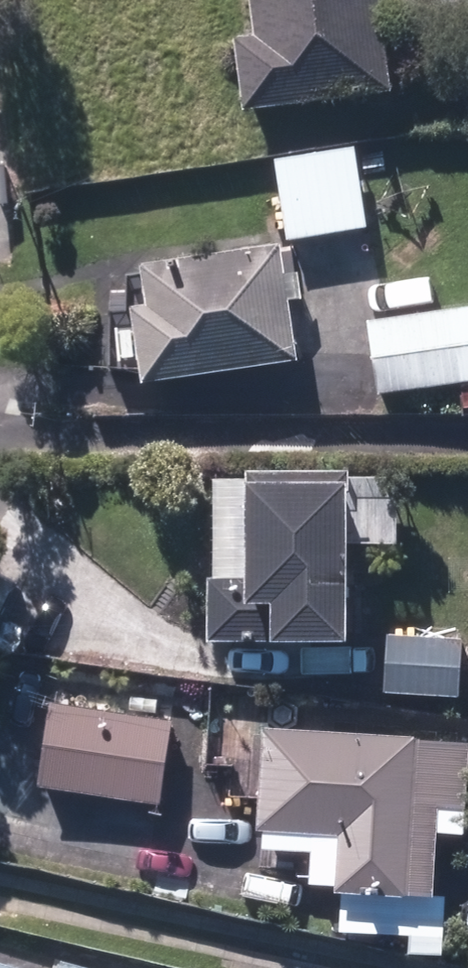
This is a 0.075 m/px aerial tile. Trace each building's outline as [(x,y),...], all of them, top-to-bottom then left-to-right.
[(243,113),(391,95),(379,0),(249,0),(254,37),(233,39),(243,113)] [(274,161),(286,246),(368,234),(356,151),(274,161)] [(15,206),(11,157),(0,158),(0,207),(15,206)] [(130,309),(142,385),(297,362),(289,303),(301,302),(297,275),(284,277),(280,246),(139,267),(145,307),(130,309)] [(465,409),(467,408),(467,310),(367,323),(377,397),(462,385),(465,409)] [(255,688),(332,689),(332,643),(346,643),(347,475),(270,473),(270,479),(217,478),(215,580),(208,580),(207,642),(255,642),(255,688)] [(357,694),(459,700),(462,641),(385,637),(384,660),(359,660),(357,694)] [(38,789),(161,806),(172,723),(50,706),(38,789)] [(416,937),(418,898),(433,899),(435,834),(465,836),(467,767),(467,744),(415,742),(416,739),(262,732),(258,833),(262,833),(260,871),(309,873),(308,885),(333,887),(333,895),(342,895),(340,935),(416,937)]
